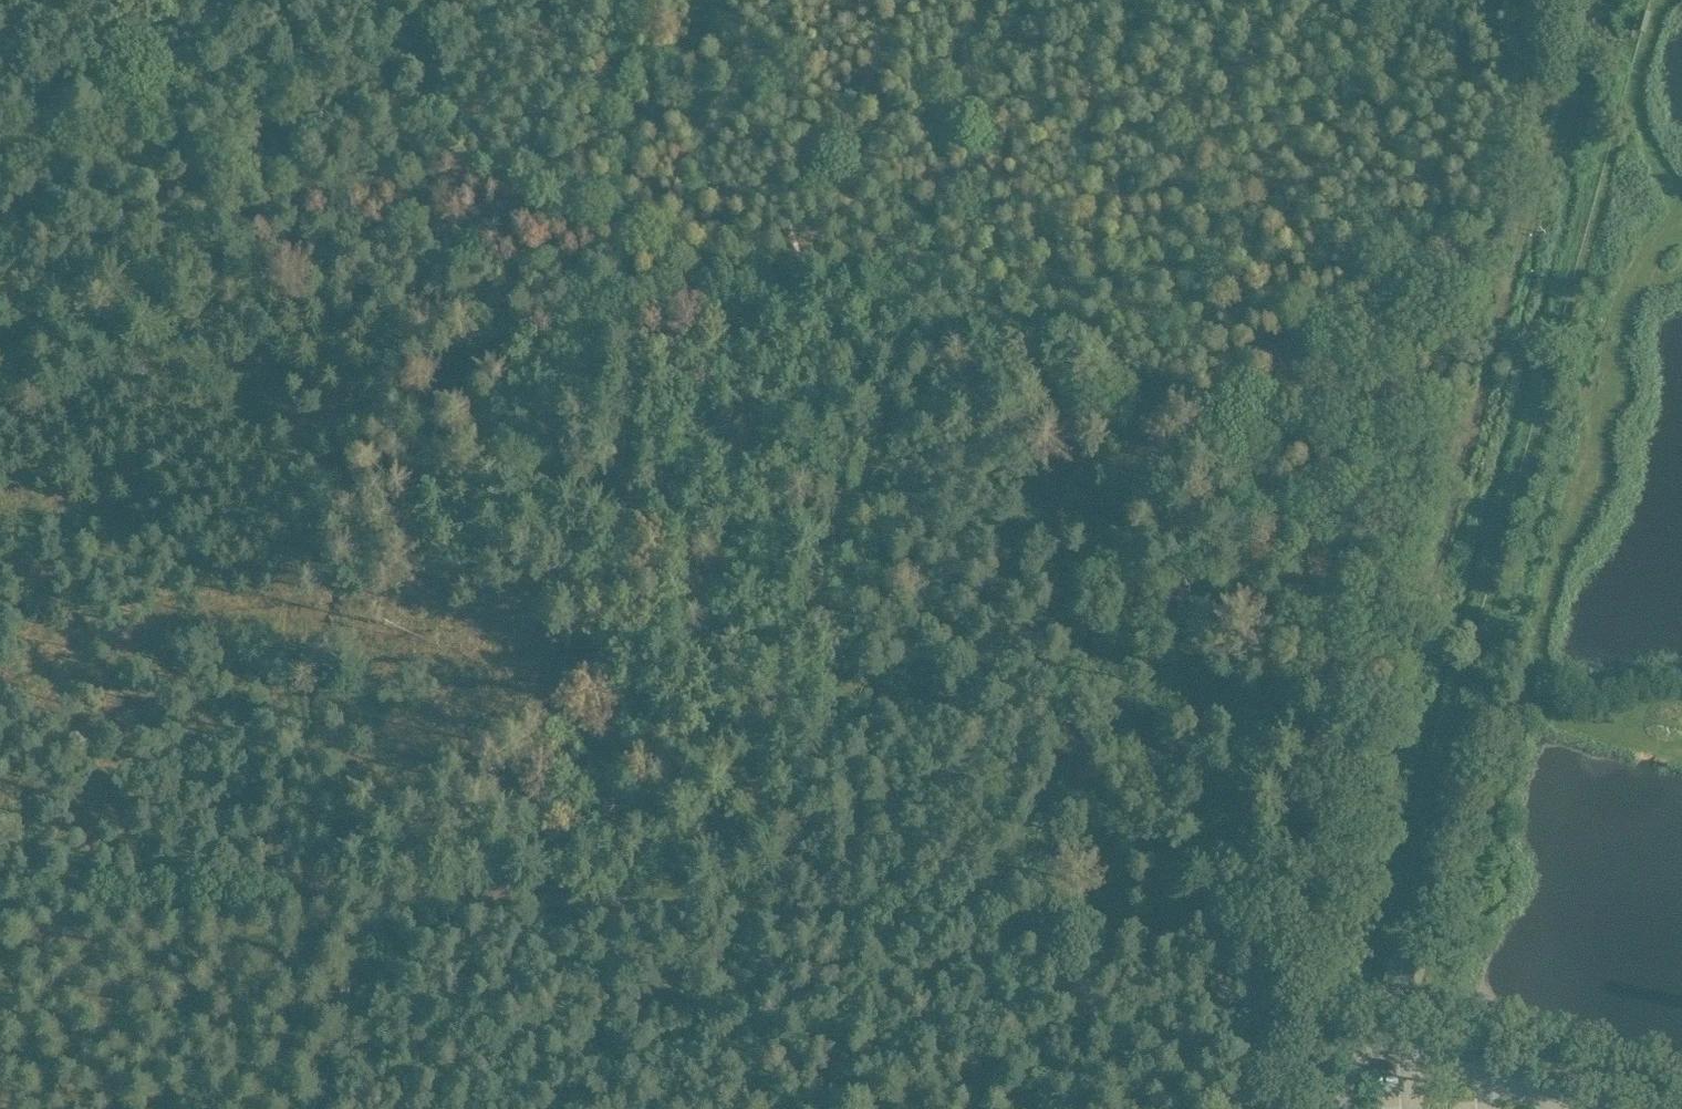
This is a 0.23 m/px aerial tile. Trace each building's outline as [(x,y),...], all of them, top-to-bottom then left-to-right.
[(1647,11),(1641,10),(1636,28),(1642,30),(1645,31),(1650,12),(1647,11)]
